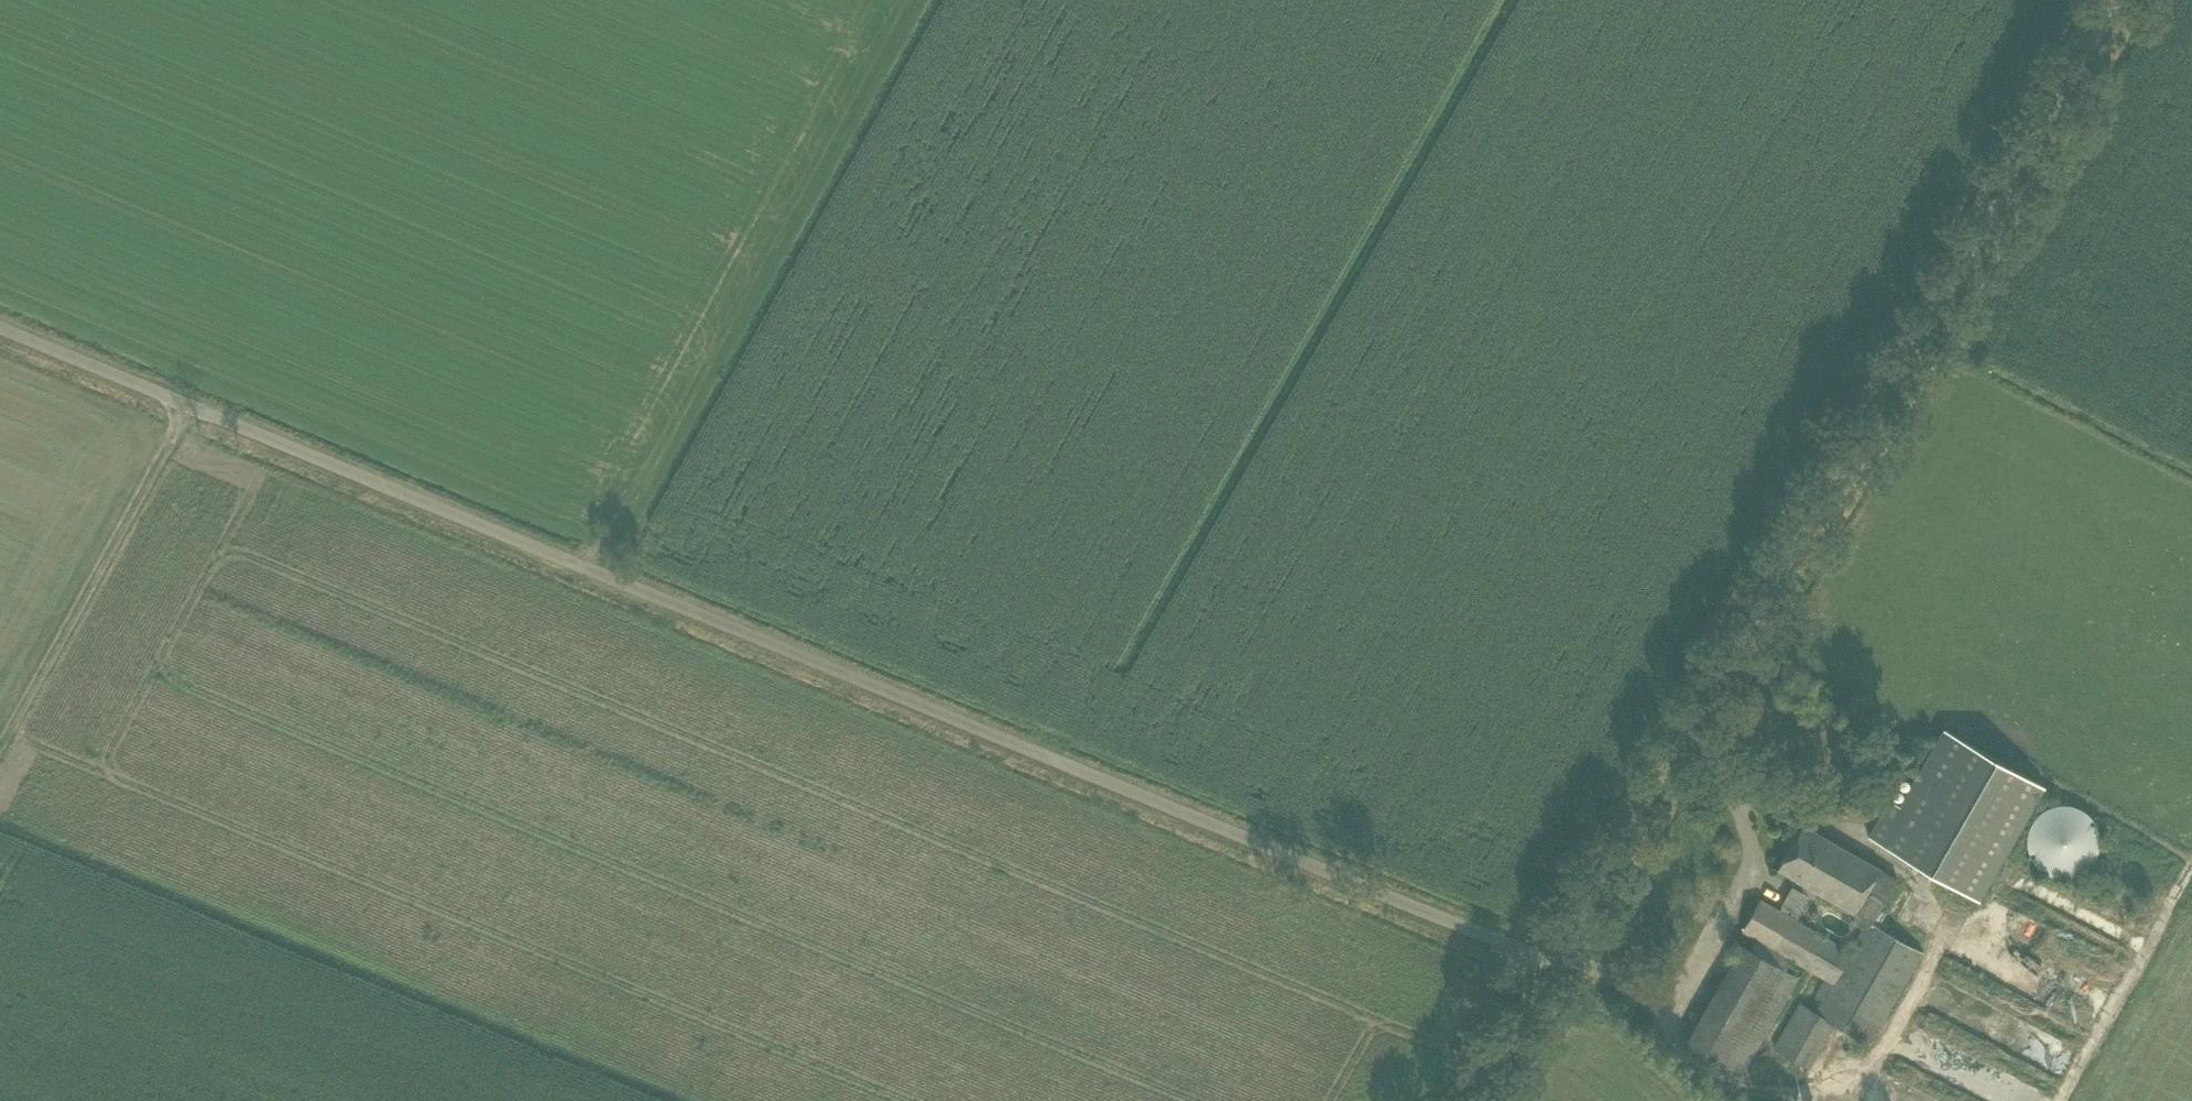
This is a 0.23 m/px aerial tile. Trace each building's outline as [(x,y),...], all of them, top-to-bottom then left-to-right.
[(1979,901),(2045,788),(1943,730),(1898,805),(1889,800),(1868,836),(1979,901)] [(2091,819),(2080,809),(2072,806),(2062,805),(2051,808),(2044,811),(2037,817),(2030,827),(2028,837),(2028,849),(2031,857),(2038,867),(2049,874),(2057,877),(2068,877),(2079,874),(2087,869),(2095,859),(2098,851),(2100,840),(2097,828),(2091,819)] [(1686,1042),(1705,1053),(1742,1074),(1798,977),(1785,969),(1790,960),(1822,978),(1806,1006),(1799,1002),(1773,1047),(1809,1069),(1835,1025),(1869,1045),(1923,953),(1872,923),(1875,918),(1880,921),(1885,913),(1880,910),(1898,880),(1803,825),(1777,869),(1855,914),(1851,920),(1865,927),(1850,952),(1760,899),(1742,930),(1761,941),(1772,947),(1766,959),(1761,957),(1742,946),(1686,1042)] [(1781,906),(1789,911),(1800,893),(1791,888),(1781,906)]
